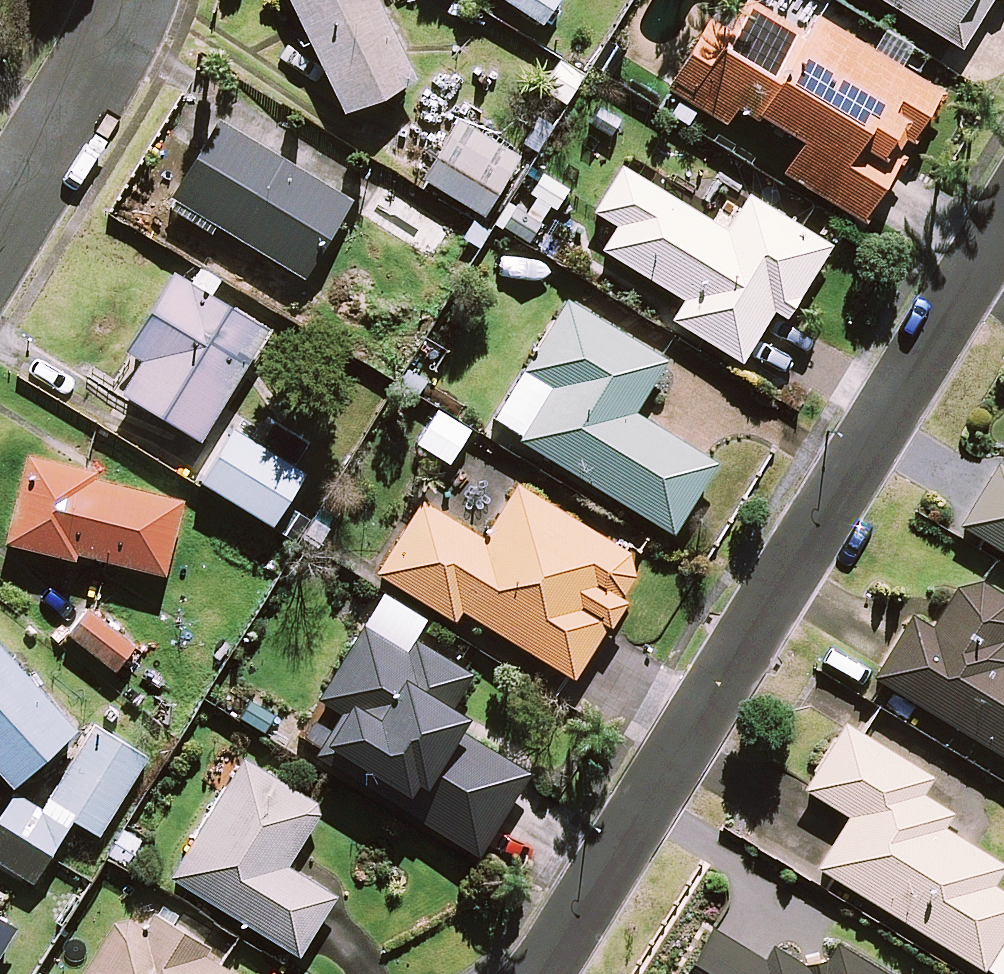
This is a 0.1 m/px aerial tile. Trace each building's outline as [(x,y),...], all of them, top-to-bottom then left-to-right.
[(375,0),(288,0),(343,114),(413,80),(375,0)] [(540,25),(557,0),(503,0),(540,25)] [(748,0),(719,0),(698,35),(666,90),(725,125),(737,105),(801,142),(782,174),(860,220),(935,92),(808,18),(801,31),(748,0)] [(959,47),(988,0),(881,0),(959,47)] [(519,157),(457,120),(421,179),(482,216),(519,157)] [(280,160),(214,122),(166,205),(209,231),(213,224),(301,276),(343,203),(324,192),(342,160),(295,133),(280,160)] [(725,232),(621,168),(594,212),(617,226),(602,250),(684,300),(672,320),(740,361),(773,308),(785,316),(828,246),(747,196),(725,232)] [(456,229),(380,182),(360,216),(436,263),(456,229)] [(199,439),(265,329),(209,296),(218,281),(198,269),(189,284),(172,274),(126,351),(140,360),(120,393),(199,439)] [(664,358),(566,299),(522,371),(550,388),(518,440),(671,533),(714,463),(631,413),(664,358)] [(467,429),(434,411),(416,444),(449,462),(467,429)] [(302,472),(231,430),(200,481),(271,524),(302,472)] [(180,503),(28,458),(3,541),(70,561),(73,550),(159,576),(180,503)] [(958,525),(1003,553),(1003,468),(996,463),(958,525)] [(638,559),(514,487),(484,540),(419,503),(377,575),(454,620),(459,611),(570,675),(638,559)] [(871,677),(881,683),(1003,758),(1003,594),(982,581),(980,580),(955,587),(931,626),(910,613),(871,677)] [(133,644),(87,609),(67,635),(114,670),(133,644)] [(479,855),(528,773),(486,748),(494,733),(452,708),(471,675),(410,639),(405,648),(363,623),(318,700),(342,714),(324,744),(404,791),(395,805),(479,855)] [(12,785),(73,728),(0,650),(0,772),(12,785)] [(981,970),(983,967),(1003,934),(1003,890),(993,883),(1003,866),(1003,864),(943,827),(952,813),(922,794),(933,776),(861,732),(844,721),(802,789),(846,817),(815,867),(832,878),(981,970)] [(96,727),(44,806),(18,789),(0,817),(0,863),(31,883),(73,819),(96,834),(145,759),(96,727)] [(319,807),(242,760),(171,877),(296,954),(332,896),(283,866),(319,807)] [(201,956),(208,943),(153,910),(141,930),(118,916),(83,973),(231,973),(201,956)] [(680,973),(886,973),(836,943),(826,959),(804,965),(772,945),(763,959),(710,926),(680,973)] [(983,967),(994,973),(1003,973),(1003,934),(983,967)]
